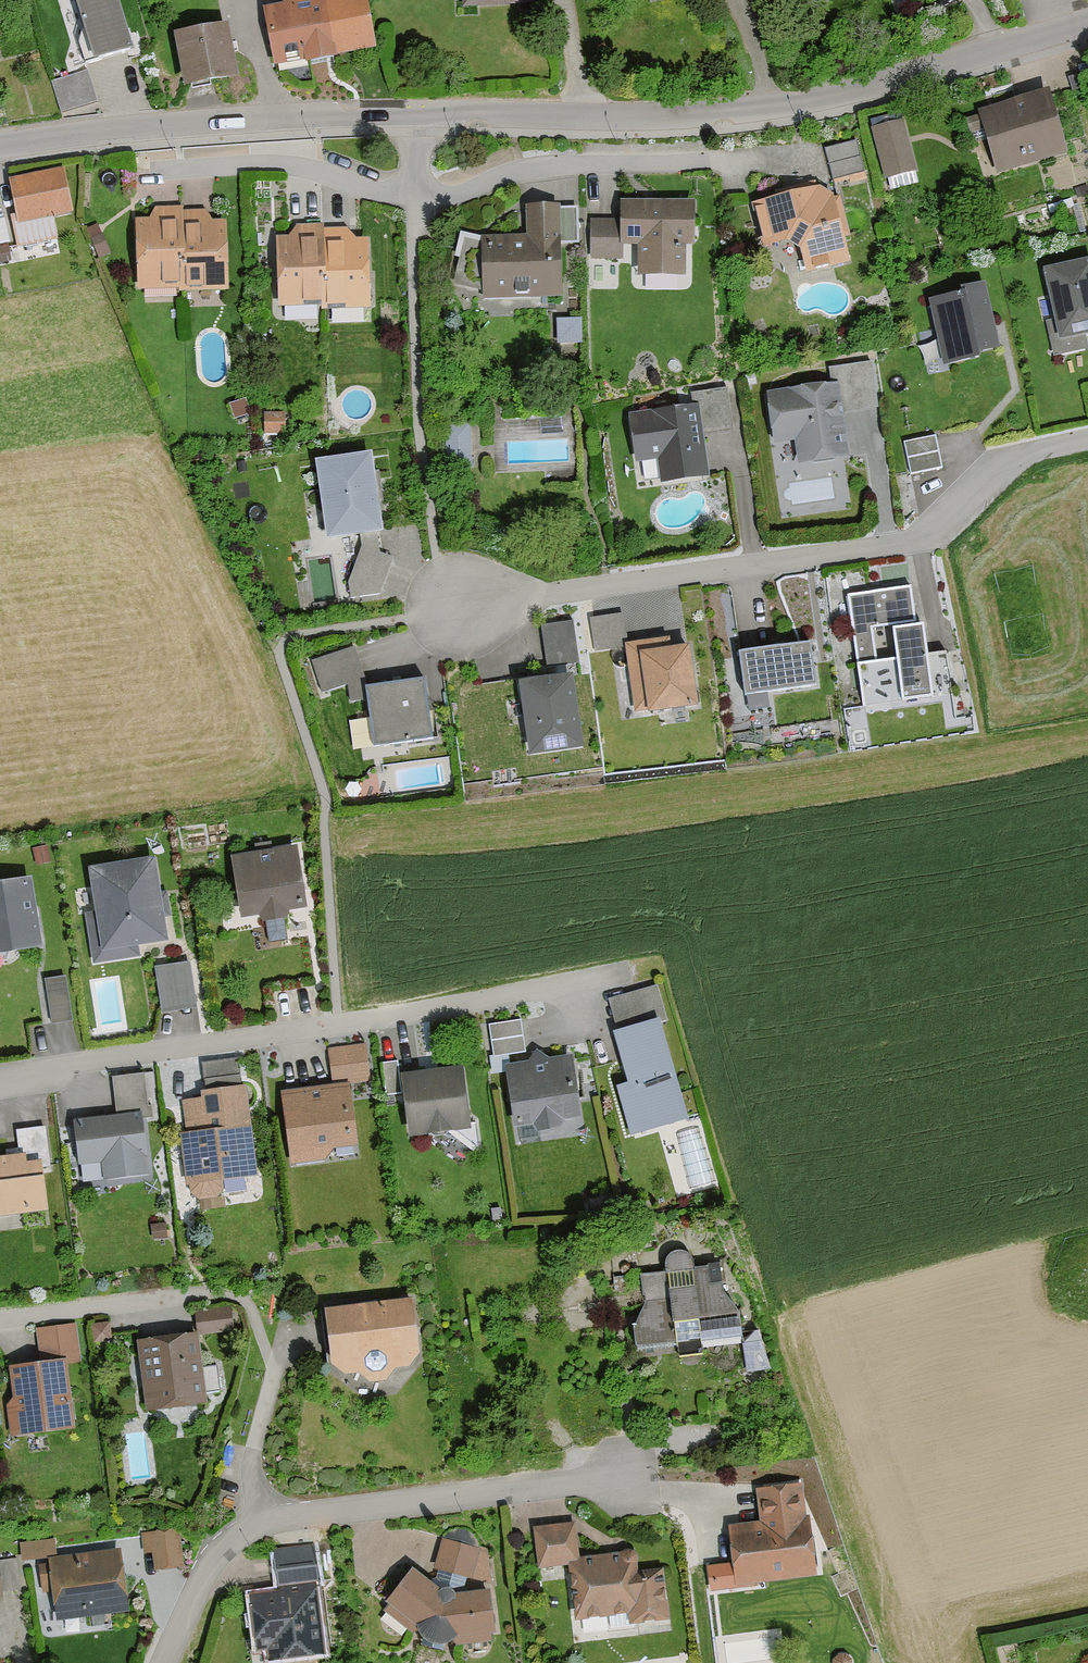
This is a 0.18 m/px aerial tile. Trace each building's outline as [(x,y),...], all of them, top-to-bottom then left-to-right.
[(123,0),(81,0),(100,61),(138,50),(123,0)] [(324,1),(266,11),(276,69),(379,52),(370,0),(324,0),(324,1)] [(542,0),(464,0),(464,9),(542,5),(542,0)] [(239,82),(232,27),(179,34),(186,89),(239,82)] [(97,105),(87,75),(53,86),(63,116),(97,105)] [(1053,94),(980,115),(999,179),(1071,158),(1053,94)] [(904,122),(872,130),(885,182),(917,174),(904,122)] [(856,142),(824,151),(835,186),(866,177),(856,142)] [(66,171),(10,183),(17,217),(10,219),(17,253),(57,244),(53,221),(75,217),(66,171)] [(839,197),(822,190),(754,204),(764,251),(792,245),(804,253),(809,275),(854,266),(839,197)] [(697,205),(621,205),(621,224),(589,224),(589,265),(623,265),(623,250),(639,250),(639,279),(683,280),(683,249),(697,249),(697,205)] [(212,222),(207,213),(182,213),(182,209),(156,210),(151,222),(137,222),(138,292),(180,291),(180,296),(231,295),(230,222),(212,222)] [(561,209),(530,209),(529,239),(485,238),(485,304),(564,304),(565,248),(578,248),(579,213),(561,213),(561,209)] [(298,227),(294,239),(280,239),(281,309),(307,309),(307,305),(329,305),(329,309),(348,309),(348,313),(374,312),(373,239),(355,240),(350,230),(325,230),(325,226),(298,227)] [(1047,275),(1060,337),(1051,339),(1055,358),(1087,351),(1087,350),(1086,340),(1087,339),(1087,266),(1047,275)] [(1001,353),(985,285),(963,290),(965,296),(932,304),(947,370),(984,362),(983,357),(1001,353)] [(580,324),(556,324),(556,346),(581,346),(580,324)] [(829,373),(831,387),(769,396),(777,449),(799,446),(802,469),(852,461),(846,419),(879,414),(872,367),(829,373)] [(737,435),(730,392),(691,399),(692,409),(631,418),(639,468),(659,465),(662,487),(711,480),(704,440),(737,435)] [(470,473),(469,429),(447,430),(448,474),(470,473)] [(943,473),(936,441),(903,448),(910,480),(943,473)] [(391,564),(381,555),(379,536),(386,535),(375,455),(316,463),(328,544),(361,539),(363,551),(347,586),(349,603),(380,599),(391,564)] [(910,594),(848,600),(860,712),(949,702),(944,657),(930,659),(927,631),(896,634),(900,664),(874,666),(871,631),(914,626),(910,594)] [(623,621),(589,625),(592,657),(626,653),(633,718),(701,711),(694,653),(673,655),(672,643),(626,648),(623,621)] [(577,668),(574,628),(541,630),(545,670),(577,668)] [(818,694),(813,649),(743,656),(748,701),(818,694)] [(364,682),(354,653),(313,667),(323,696),(364,682)] [(586,752),(577,678),(523,685),(532,759),(586,752)] [(433,741),(426,687),(371,694),(378,748),(433,741)] [(308,912),(296,850),(232,863),(243,924),(263,921),(264,927),(291,922),(290,916),(308,912)] [(49,868),(46,853),(33,855),(36,870),(49,868)] [(158,862),(89,872),(96,918),(88,920),(94,968),(140,961),(138,949),(169,944),(158,862)] [(33,881),(0,887),(0,956),(44,949),(33,881)] [(196,1013),(188,965),(154,971),(161,1019),(196,1013)] [(72,1024),(65,980),(44,983),(51,1027),(72,1024)] [(665,1026),(655,991),(607,1005),(616,1036),(613,1037),(628,1087),(617,1091),(630,1138),(688,1122),(661,1027),(665,1026)] [(525,1057),(521,1026),(489,1029),(492,1061),(525,1057)] [(368,1084),(364,1049),(326,1053),(329,1088),(368,1084)] [(582,1122),(574,1061),(553,1063),(540,1056),(530,1066),(509,1069),(517,1129),(539,1126),(540,1133),(566,1130),(565,1124),(582,1122)] [(238,1091),(235,1064),(201,1067),(204,1094),(200,1095),(201,1103),(182,1105),(186,1137),(180,1137),(186,1190),(191,1190),(194,1213),(260,1206),(247,1090),(238,1091)] [(401,1096),(397,1066),(382,1068),(385,1098),(401,1096)] [(473,1133),(466,1072),(404,1078),(411,1139),(473,1133)] [(115,1119),(76,1124),(82,1170),(104,1167),(106,1184),(150,1178),(143,1126),(152,1125),(146,1078),(110,1083),(115,1119)] [(289,1168),(327,1164),(335,1152),(357,1149),(350,1087),(281,1095),(289,1168)] [(46,1130),(17,1133),(20,1158),(0,1161),(0,1221),(51,1215),(46,1173),(51,1172),(46,1130)] [(171,1242),(170,1230),(153,1231),(153,1242),(171,1242)] [(726,1299),(722,1266),(694,1269),(693,1263),(689,1257),(683,1254),(675,1254),(668,1258),(666,1265),(667,1273),(642,1276),(646,1307),(635,1330),(638,1352),(742,1341),(738,1306),(726,1299)] [(390,1384),(397,1372),(414,1371),(423,1358),(418,1302),(328,1310),(334,1368),(348,1379),(362,1377),(374,1386),(390,1384)] [(233,1314),(201,1316),(202,1339),(234,1336),(233,1314)] [(111,1345),(110,1327),(94,1329),(96,1347),(111,1345)] [(40,1367),(70,1368),(82,1367),(77,1328),(36,1334),(40,1367)] [(200,1337),(140,1344),(147,1413),(207,1406),(200,1337)] [(70,1368),(40,1367),(10,1371),(15,1403),(8,1409),(12,1441),(78,1433),(70,1368)] [(806,1519),(802,1485),(756,1491),(760,1524),(729,1528),(737,1588),(819,1578),(811,1518),(806,1519)] [(669,1623),(665,1571),(638,1574),(636,1558),(581,1563),(577,1525),(537,1529),(541,1574),(574,1572),(578,1622),(633,1617),(633,1626),(669,1623)] [(180,1569),(176,1531),(140,1536),(142,1557),(152,1556),(154,1572),(180,1569)] [(439,1573),(436,1585),(417,1571),(386,1612),(436,1649),(499,1641),(493,1592),(463,1596),(468,1581),(473,1583),(482,1553),(443,1541),(434,1572),(439,1573)] [(54,1559),(53,1543),(20,1547),(22,1563),(54,1559)] [(313,1547),(275,1551),(278,1584),(316,1580),(313,1547)] [(130,1614),(120,1552),(50,1563),(60,1625),(130,1614)] [(4,1602),(4,1596),(19,1594),(16,1564),(0,1566),(0,1602),(4,1602)] [(326,1658),(320,1588),(252,1593),(257,1654),(273,1653),(273,1662),(326,1658)]
